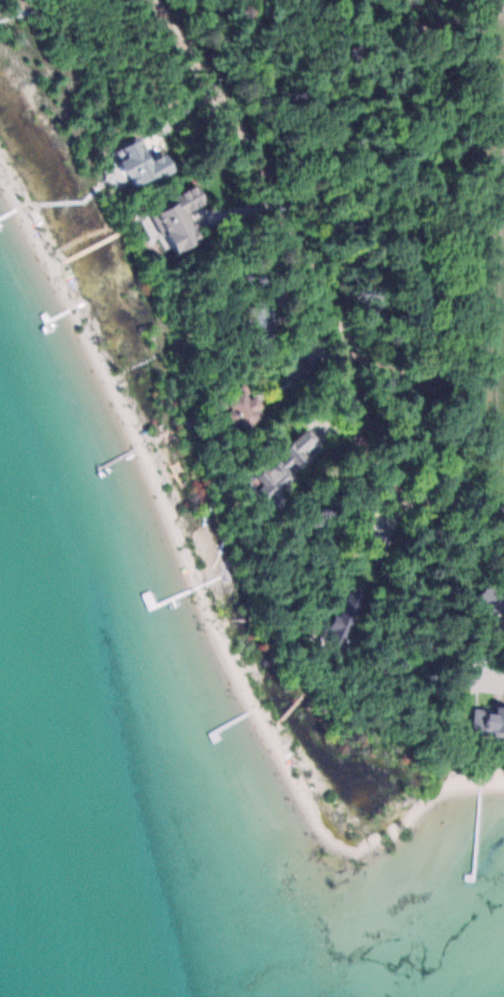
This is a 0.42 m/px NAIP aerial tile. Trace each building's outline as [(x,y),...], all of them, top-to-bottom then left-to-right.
[(178,252),(203,239),(188,210),(207,201),(198,184),(155,205),(178,252)] [(287,363),(298,375),(308,366),(297,354),(287,363)] [(239,425),(261,421),(254,383),(223,389),(229,423),(238,422),(239,425)] [(247,478),(262,499),(327,448),(311,428),(247,478)] [(472,721),(503,723),(503,695),(473,694),(472,721)]
